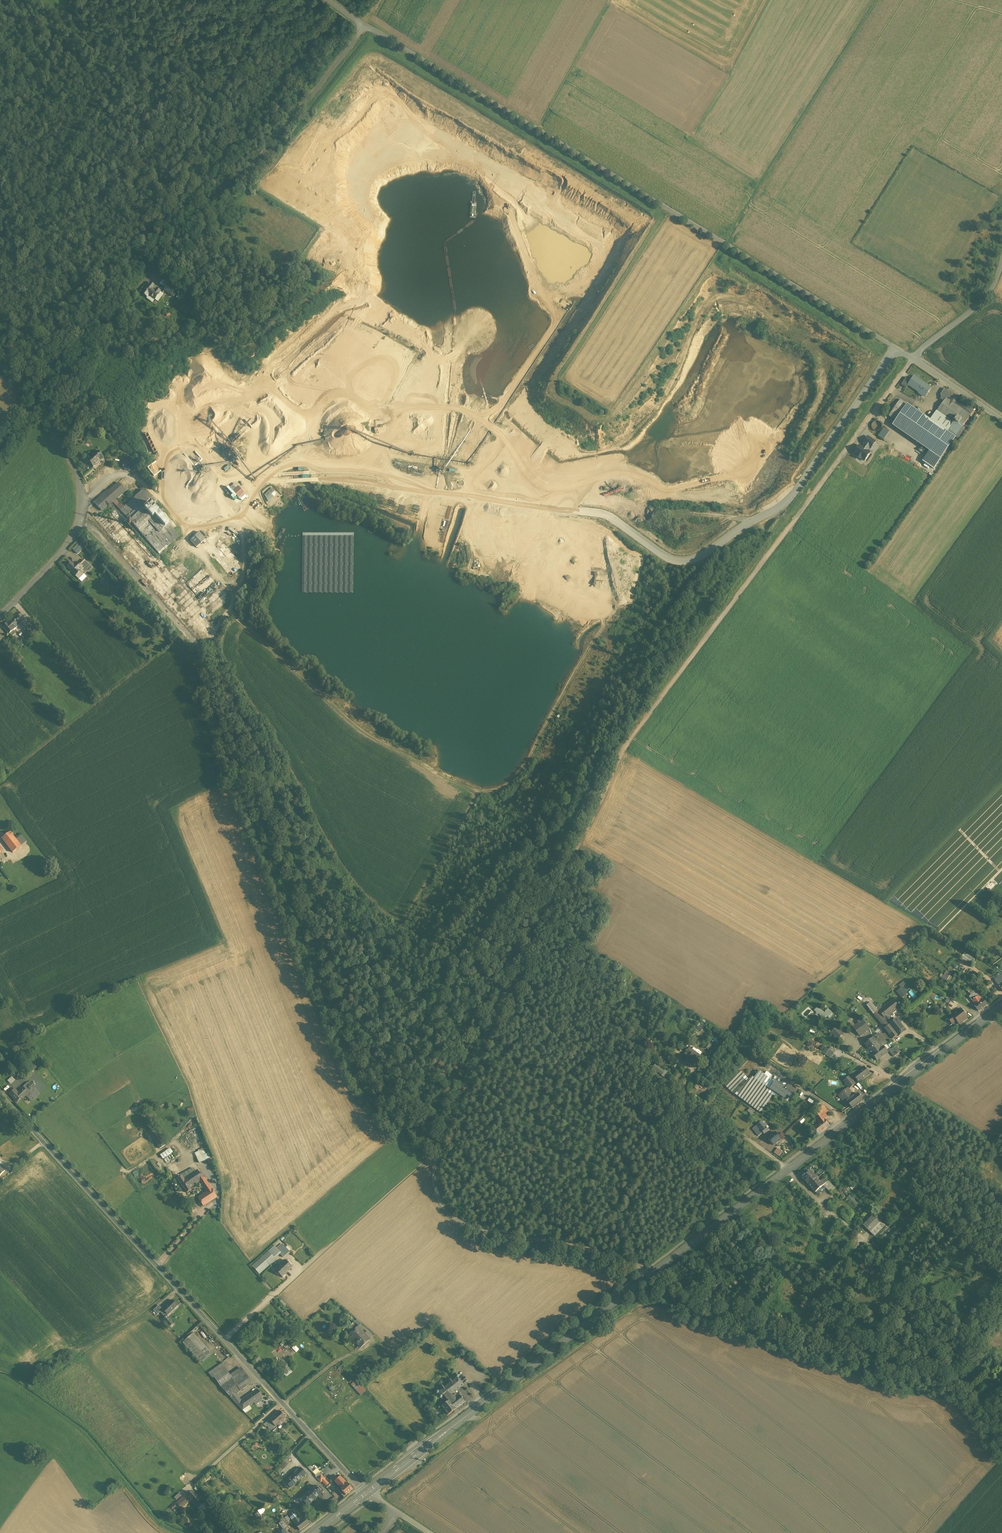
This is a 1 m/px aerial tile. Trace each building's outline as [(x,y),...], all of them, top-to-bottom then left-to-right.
[(147,286),(148,286),(143,292),(143,293),(143,292),(147,296),(148,296),(149,294),(155,299),(159,294),(159,293),(161,291),(157,288),(155,291),(153,289),(152,288),(154,286),(151,283),(150,284),(148,286),(148,285),(147,286)] [(170,283),(165,289),(171,294),(176,288),(170,283)] [(911,381),(908,385),(909,385),(919,393),(920,392),(926,397),(932,388),(926,384),(925,384),(914,377),(911,381)] [(906,388),(909,385),(908,385),(911,381),(906,378),(901,385),(906,388)] [(963,410),(946,398),(944,402),(939,408),(956,420),(963,410)] [(896,421),(908,405),(901,400),(889,416),(896,421)] [(956,438),(947,432),(931,421),(908,405),(896,421),(893,426),(941,459),(956,438)] [(956,420),(939,408),(937,412),(953,423),(956,420)] [(953,423),(947,432),(956,438),(963,426),(971,415),(963,410),(956,420),(953,423)] [(953,423),(937,412),(931,421),(947,432),(953,423)] [(873,424),(872,426),(873,427),(873,429),(874,430),(876,431),(877,431),(879,431),(881,430),(882,429),(883,428),(883,426),(882,424),(881,423),(880,422),(878,421),(877,421),(875,422),(874,423),(873,424)] [(963,426),(956,438),(958,439),(966,428),(963,426)] [(235,442),(247,431),(244,428),(232,439),(235,442)] [(884,428),(879,436),(884,440),(890,432),(884,428)] [(146,433),(152,449),(156,448),(149,432),(146,433)] [(864,443),(865,444),(869,447),(871,448),(876,442),(868,437),(864,443)] [(859,446),(854,454),(858,456),(857,457),(861,459),(865,461),(870,453),(867,451),(869,447),(865,444),(863,448),(859,446)] [(89,462),(94,467),(96,465),(96,466),(100,462),(104,458),(98,452),(88,461),(89,462)] [(108,490),(95,503),(102,511),(110,504),(111,505),(113,502),(127,490),(124,487),(123,487),(119,483),(109,491),(108,490)] [(265,495),(268,501),(273,496),(271,494),(275,491),(272,488),(265,495)] [(134,498),(127,490),(113,502),(121,510),(134,498)] [(144,490),(134,498),(121,510),(128,519),(146,502),(151,498),(144,490)] [(143,510),(149,505),(146,502),(128,519),(131,521),(130,522),(143,535),(150,529),(154,534),(160,529),(143,510)] [(151,503),(149,505),(143,510),(160,529),(167,522),(159,513),(152,505),(153,505),(151,503)] [(179,536),(167,522),(160,529),(154,534),(150,529),(143,535),(159,554),(160,553),(166,548),(179,536)] [(199,532),(195,536),(201,543),(206,539),(199,532)] [(201,543),(195,536),(190,540),(197,547),(201,543)] [(80,542),(73,550),(75,552),(82,545),(80,542)] [(166,548),(160,553),(171,565),(176,560),(166,548)] [(83,568),(81,570),(83,573),(85,571),(87,570),(91,566),(85,560),(80,565),(83,568)] [(72,562),(67,568),(73,573),(76,571),(78,568),(74,565),(72,562)] [(78,568),(76,571),(78,573),(81,570),(83,568),(80,565),(76,562),(74,565),(78,568)] [(83,573),(81,570),(78,573),(76,571),(73,573),(79,579),(84,574),(86,572),(85,571),(83,573)] [(14,630),(23,621),(20,617),(17,614),(3,627),(9,634),(14,630)] [(23,637),(27,642),(34,636),(30,631),(23,637)] [(11,832),(2,839),(13,853),(22,846),(21,845),(16,839),(11,832)] [(16,839),(21,845),(26,841),(21,835),(16,839)] [(965,952),(960,959),(970,966),(976,959),(965,952)] [(966,977),(972,980),(976,974),(970,970),(969,972),(966,977)] [(942,979),(947,982),(951,975),(946,972),(942,979)] [(959,986),(965,978),(961,976),(956,984),(959,986)] [(953,995),(959,987),(956,985),(950,993),(953,995)] [(975,1006),(979,1011),(988,1005),(983,999),(982,1001),(978,995),(975,992),(971,995),(969,997),(976,1005),(975,1006)] [(888,1005),(893,1012),(899,1007),(894,1000),(888,1005)] [(873,1014),(878,1010),(871,1002),(867,1005),(873,1014)] [(888,1005),(883,1009),(888,1015),(888,1016),(893,1012),(888,1005)] [(816,1011),(822,1016),(825,1012),(819,1007),(816,1011)] [(885,1018),(888,1015),(883,1009),(882,1008),(879,1011),(885,1018)] [(825,1012),(822,1016),(825,1019),(828,1016),(830,1017),(833,1013),(828,1009),(825,1012)] [(957,1011),(948,1018),(952,1024),(957,1021),(959,1024),(968,1018),(962,1009),(957,1013),(957,1011)] [(885,1028),(890,1024),(887,1021),(885,1018),(879,1011),(878,1010),(873,1014),(885,1028)] [(858,1022),(860,1022),(854,1027),(860,1036),(870,1028),(863,1020),(860,1018),(860,1019),(859,1019),(858,1022)] [(890,1024),(885,1028),(893,1039),(898,1035),(899,1036),(898,1035),(905,1030),(905,1031),(906,1031),(897,1019),(893,1021),(893,1022),(890,1024)] [(701,1023),(697,1028),(702,1031),(705,1026),(701,1023)] [(838,1026),(832,1032),(838,1039),(843,1034),(840,1031),(841,1030),(838,1026)] [(876,1035),(884,1045),(887,1044),(879,1033),(876,1035)] [(883,1046),(884,1045),(876,1035),(873,1037),(881,1048),(883,1046)] [(881,1048),(873,1037),(869,1040),(868,1042),(865,1044),(873,1054),(874,1053),(881,1048)] [(687,1038),(680,1048),(683,1050),(690,1041),(687,1038)] [(881,1048),(874,1053),(879,1059),(888,1052),(883,1046),(881,1048)] [(901,1051),(896,1046),(890,1051),(894,1057),(901,1051)] [(686,1052),(684,1056),(687,1058),(688,1058),(690,1059),(687,1063),(694,1067),(702,1056),(700,1055),(696,1052),(693,1049),(689,1047),(687,1051),(687,1050),(687,1051),(686,1052)] [(826,1055),(831,1058),(834,1053),(829,1050),(826,1054),(826,1055)] [(31,1060),(35,1066),(40,1062),(36,1057),(31,1060)] [(655,1065),(652,1069),(650,1071),(654,1074),(656,1071),(662,1075),(661,1076),(664,1078),(667,1073),(665,1071),(664,1072),(655,1065)] [(27,1072),(30,1076),(38,1069),(35,1066),(27,1072)] [(865,1067),(863,1068),(863,1069),(858,1072),(857,1072),(858,1073),(854,1075),(858,1080),(858,1081),(859,1080),(859,1081),(870,1074),(865,1067)] [(735,1094),(749,1079),(740,1070),(725,1085),(735,1094)] [(759,1070),(754,1078),(770,1090),(771,1089),(775,1082),(770,1078),(765,1075),(759,1070)] [(749,1079),(735,1094),(761,1113),(771,1100),(777,1092),(771,1089),(770,1090),(754,1078),(752,1076),(749,1079)] [(855,1084),(850,1076),(845,1080),(844,1081),(850,1088),(855,1084)] [(775,1082),(771,1089),(777,1092),(777,1093),(781,1087),(781,1088),(782,1086),(778,1084),(775,1082)] [(31,1083),(27,1085),(26,1084),(18,1092),(16,1089),(10,1094),(17,1102),(22,1097),(23,1098),(27,1095),(32,1090),(34,1086),(31,1083)] [(785,1091),(784,1090),(783,1092),(792,1097),(796,1090),(788,1085),(785,1091)] [(847,1101),(852,1097),(851,1096),(853,1095),(848,1089),(839,1095),(845,1104),(847,1102),(847,1101)] [(32,1090),(27,1095),(33,1101),(38,1097),(32,1090)] [(852,1097),(847,1101),(847,1102),(852,1109),(863,1100),(861,1097),(861,1096),(860,1096),(858,1093),(852,1097)] [(822,1107),(829,1116),(830,1115),(824,1106),(822,1107)] [(820,1108),(826,1117),(829,1116),(822,1107),(820,1108)] [(755,1112),(750,1108),(747,1112),(752,1116),(755,1112)] [(815,1115),(820,1123),(814,1128),(819,1134),(830,1126),(825,1119),(827,1118),(826,1117),(820,1108),(817,1110),(818,1112),(815,1115)] [(757,1125),(763,1132),(764,1134),(769,1130),(766,1126),(764,1124),(762,1121),(757,1125)] [(759,1136),(763,1132),(757,1125),(753,1129),(759,1136)] [(158,1131),(153,1135),(160,1147),(166,1144),(158,1131)] [(768,1139),(774,1145),(781,1139),(776,1132),(768,1139)] [(447,1134),(443,1142),(445,1142),(449,1144),(452,1137),(448,1135),(447,1134)] [(778,1148),(775,1153),(779,1156),(783,1152),(778,1148)] [(161,1156),(164,1160),(174,1153),(171,1149),(161,1156)] [(205,1154),(197,1157),(199,1163),(208,1159),(205,1154)] [(194,1168),(182,1176),(184,1179),(196,1171),(194,1168)] [(184,1179),(190,1188),(200,1182),(204,1179),(198,1170),(196,1171),(184,1179)] [(803,1178),(809,1185),(818,1177),(817,1176),(816,1177),(811,1171),(803,1178)] [(191,1190),(190,1188),(184,1179),(182,1176),(177,1179),(187,1193),(191,1190)] [(809,1185),(816,1192),(819,1189),(824,1185),(828,1182),(824,1178),(821,1182),(817,1178),(818,1177),(809,1185)] [(204,1178),(204,1179),(200,1182),(207,1192),(212,1189),(204,1178)] [(828,1190),(833,1186),(829,1181),(828,1182),(824,1185),(826,1188),(828,1190)] [(832,1195),(837,1190),(833,1186),(828,1190),(832,1195)] [(212,1189),(207,1192),(198,1198),(204,1206),(217,1197),(212,1189)] [(847,1198),(855,1207),(859,1202),(851,1194),(847,1198)] [(871,1232),(881,1221),(874,1214),(863,1225),(871,1232)] [(876,1237),(880,1242),(899,1222),(902,1220),(897,1215),(886,1226),(876,1237)] [(871,1232),(875,1236),(885,1225),(881,1221),(871,1232)] [(899,1222),(880,1242),(886,1248),(905,1228),(899,1222)] [(275,1258),(280,1254),(279,1253),(286,1247),(283,1244),(277,1249),(275,1246),(269,1251),(268,1251),(252,1266),(260,1274),(276,1259),(275,1258)] [(286,1247),(279,1253),(280,1254),(283,1257),(290,1251),(286,1247)] [(276,1271),(282,1277),(292,1267),(286,1260),(276,1271)] [(859,1266),(863,1269),(868,1264),(864,1260),(859,1266)] [(866,1272),(865,1273),(865,1274),(867,1275),(868,1275),(869,1275),(872,1271),(875,1268),(876,1268),(872,1264),(871,1265),(869,1263),(868,1264),(863,1269),(865,1272),(866,1272)] [(875,1268),(872,1271),(874,1273),(872,1276),(881,1284),(886,1278),(881,1273),(875,1268)] [(889,1276),(896,1282),(900,1278),(893,1272),(889,1276)] [(160,1312),(165,1317),(167,1316),(178,1305),(173,1300),(163,1309),(160,1312)] [(158,1315),(160,1312),(163,1309),(159,1305),(154,1310),(158,1315)] [(163,1319),(170,1327),(173,1323),(167,1316),(165,1317),(163,1319)] [(349,1335),(361,1347),(370,1339),(358,1327),(349,1335)] [(193,1335),(184,1343),(201,1361),(210,1353),(193,1335)] [(294,1371),(284,1360),(277,1366),(287,1377),(294,1371)] [(209,1373),(213,1378),(214,1377),(226,1369),(222,1364),(209,1373)] [(243,1368),(231,1376),(233,1379),(235,1382),(247,1374),(243,1368)] [(221,1386),(233,1379),(231,1376),(226,1369),(214,1377),(221,1386)] [(247,1374),(235,1382),(239,1388),(241,1391),(253,1382),(247,1374)] [(438,1394),(439,1395),(439,1396),(439,1397),(439,1398),(440,1398),(441,1398),(442,1398),(446,1403),(442,1406),(448,1415),(453,1411),(454,1412),(455,1412),(456,1411),(456,1409),(465,1402),(462,1399),(463,1398),(462,1397),(462,1398),(460,1396),(462,1395),(459,1391),(459,1392),(457,1390),(464,1385),(458,1378),(459,1378),(459,1377),(459,1376),(458,1375),(457,1375),(456,1375),(456,1376),(455,1377),(456,1377),(456,1378),(452,1381),(450,1379),(449,1379),(448,1380),(448,1381),(449,1383),(444,1387),(442,1386),(441,1386),(440,1386),(440,1387),(441,1389),(439,1391),(438,1391),(437,1391),(436,1391),(436,1392),(435,1392),(435,1393),(436,1393),(436,1394),(437,1394),(438,1394)] [(221,1386),(229,1395),(234,1391),(239,1388),(235,1382),(233,1379),(221,1386)] [(351,1384),(362,1395),(367,1390),(357,1379),(351,1384)] [(237,1404),(243,1410),(255,1402),(260,1398),(263,1397),(257,1389),(241,1401),(237,1404)] [(234,1391),(229,1395),(237,1404),(241,1401),(236,1394),(234,1391)] [(273,1417),(269,1421),(273,1426),(277,1422),(279,1425),(290,1417),(284,1411),(274,1419),(273,1417)] [(293,1475),(298,1481),(306,1474),(301,1467),(293,1475)] [(321,1475),(319,1473),(315,1476),(325,1487),(329,1484),(324,1479),(325,1479),(321,1475)] [(285,1482),(288,1485),(287,1486),(289,1489),(290,1488),(291,1488),(298,1481),(293,1475),(285,1482)] [(341,1488),(338,1491),(344,1497),(353,1489),(347,1483),(340,1476),(337,1479),(335,1477),(333,1479),(341,1488)] [(315,1485),(308,1492),(315,1499),(322,1493),(315,1485)] [(192,1492),(187,1496),(198,1507),(203,1503),(197,1496),(196,1497),(192,1492)] [(308,1492),(301,1498),(308,1506),(315,1499),(308,1492)] [(183,1497),(176,1503),(181,1508),(188,1502),(183,1497)] [(295,1513),(290,1517),(295,1524),(301,1520),(295,1513)] [(295,1524),(300,1530),(309,1523),(304,1517),(301,1520),(295,1524)]
